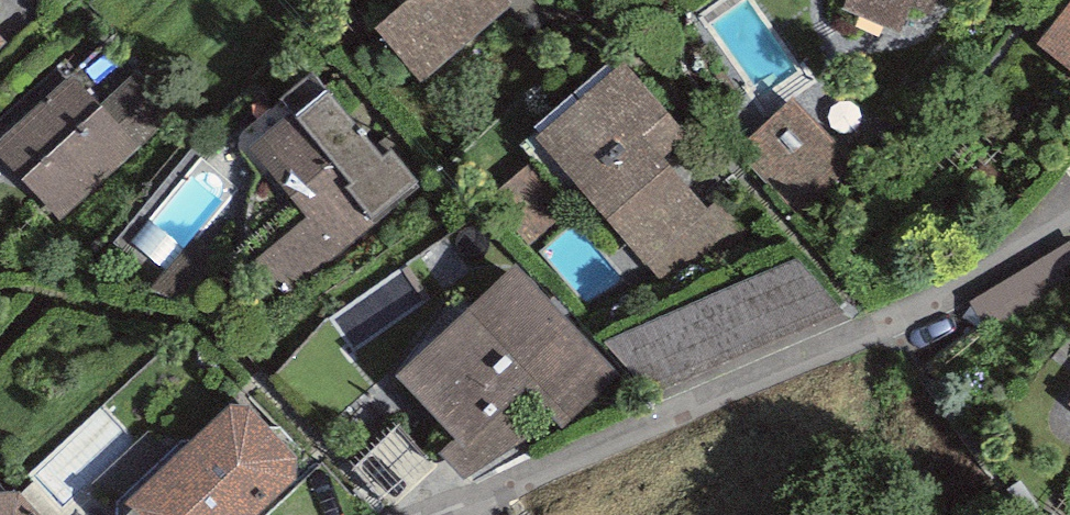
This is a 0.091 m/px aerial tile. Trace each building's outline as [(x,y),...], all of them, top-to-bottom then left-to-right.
[(400,6),(374,27),(422,84),(524,0),(396,0),(400,6)] [(842,10),(917,42),(934,0),(846,0),(842,10)] [(1034,43),(1069,72),(1069,0),(1034,43)] [(8,42),(0,34),(0,50),(8,42)] [(619,60),(532,136),(660,284),(740,233),(717,198),(704,211),(662,160),(686,139),(619,60)] [(70,74),(0,140),(0,156),(61,221),(176,114),(136,71),(99,105),(70,74)] [(382,156),(326,90),(253,151),(308,216),(252,263),(282,300),(421,185),(391,149),(382,156)] [(848,160),(791,99),(735,150),(793,212),(848,160)] [(214,158),(141,241),(175,271),(248,188),(214,158)] [(514,266),(396,376),(454,439),(439,455),(463,481),(530,439),(503,412),(523,394),(560,430),(619,375),(514,266)] [(230,404),(124,505),(122,514),(259,514),(297,480),(298,456),(249,405),(230,404)] [(16,490),(0,491),(0,514),(41,514),(16,490)]
